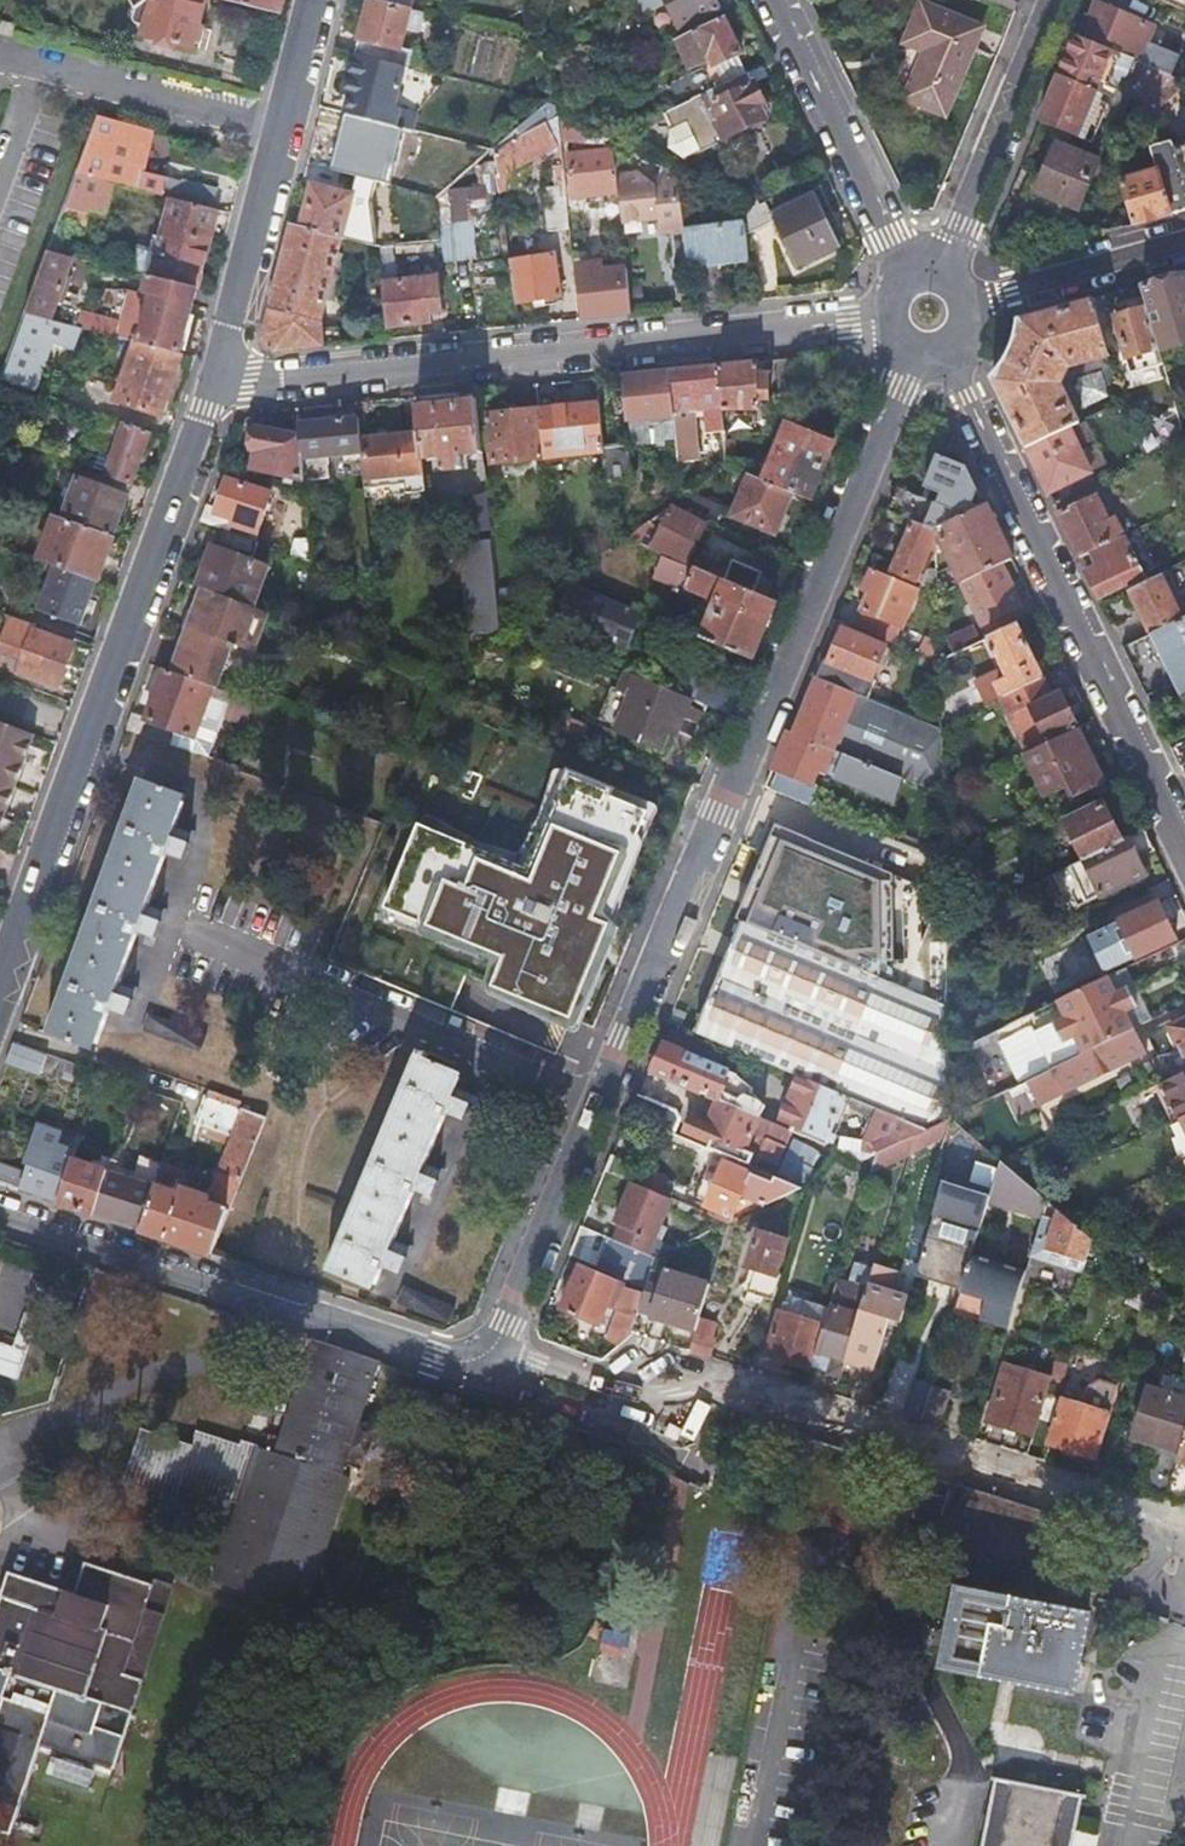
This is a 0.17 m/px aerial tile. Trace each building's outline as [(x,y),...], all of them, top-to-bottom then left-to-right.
[(205,0),(126,0),(126,1),(132,15),(130,21),(134,30),(143,32),(141,39),(192,52),(194,46),(199,44),(203,30),(199,25),(205,0)] [(644,14),(667,3),(684,38),(722,19),(713,0),(637,0),(644,14)] [(1020,15),(1026,0),(982,0),(1020,15)] [(355,55),(408,68),(412,53),(401,50),(406,32),(418,35),(423,16),(368,2),(355,55)] [(1086,21),(1079,38),(1171,76),(1180,54),(1148,42),(1154,27),(1102,6),(1095,4),(1088,22),(1086,21)] [(926,7),(910,48),(931,56),(913,104),(952,120),(987,30),(926,7)] [(684,38),(678,40),(691,68),(711,58),(715,66),(708,70),(716,88),(745,74),(745,73),(737,56),(739,55),(722,19),(684,38)] [(1092,143),(1108,105),(1119,110),(1125,93),(1116,89),(1122,76),(1135,82),(1137,78),(1158,88),(1140,103),(1152,116),(1163,107),(1184,88),(1184,82),(1171,76),(1079,38),(1077,37),(1041,123),(1092,143)] [(353,54),(342,97),(348,99),(344,116),(346,116),(381,125),(411,133),(415,115),(434,87),(429,83),(431,74),(408,68),(355,55),(353,54)] [(745,74),(716,88),(659,116),(669,136),(673,134),(685,159),(693,155),(696,161),(715,152),(716,155),(733,147),(728,137),(762,120),(756,108),(764,105),(753,83),(750,85),(745,74)] [(500,174),(501,188),(558,141),(554,108),(547,105),(537,113),(537,126),(529,129),(501,150),(504,174),(500,174)] [(375,148),(381,125),(346,116),(340,140),(375,148)] [(144,141),(148,131),(96,118),(75,176),(107,184),(125,136),(144,141)] [(610,140),(594,131),(586,145),(601,143),(603,151),(565,155),(570,198),(618,192),(615,172),(612,140),(610,140)] [(127,189),(144,141),(125,136),(107,184),(112,185),(127,189)] [(1120,182),(1133,226),(1184,211),(1184,184),(1174,147),(1172,142),(1147,148),(1154,173),(1120,182)] [(1184,184),(1184,144),(1174,147),(1184,184)] [(1024,197),(1032,200),(1062,213),(1066,205),(1078,210),(1098,163),(1055,146),(1044,173),(1036,170),(1024,197)] [(437,201),(444,267),(476,263),(472,222),(486,221),(484,198),(501,188),(500,174),(498,165),(482,167),(458,187),(459,194),(451,195),(450,189),(437,201)] [(546,231),(567,229),(560,168),(550,169),(552,188),(541,189),(546,231)] [(677,177),(662,169),(664,185),(659,187),(643,170),(615,172),(618,192),(621,224),(657,220),(659,235),(674,233),(676,255),(675,261),(676,270),(686,268),(685,255),(682,229),(677,177)] [(107,184),(75,176),(64,207),(98,216),(104,217),(112,185),(107,184)] [(180,178),(175,196),(214,205),(219,187),(180,178)] [(312,185),(301,226),(342,237),(353,196),(352,196),(354,187),(329,180),(326,189),(312,185)] [(769,217),(761,204),(742,213),(743,222),(744,238),(772,225),(794,268),(838,246),(812,196),(769,217)] [(149,277),(195,288),(216,210),(161,197),(147,253),(155,255),(149,277)] [(98,216),(64,207),(60,217),(96,226),(98,216)] [(746,259),(744,238),(743,222),(682,229),(685,255),(698,254),(700,264),(746,259)] [(342,237),(301,226),(291,223),(261,340),(273,354),(323,348),(320,324),(342,237)] [(508,246),(514,303),(561,298),(555,256),(536,257),(535,243),(508,246)] [(137,274),(147,277),(149,277),(155,255),(147,253),(135,250),(128,272),(137,274)] [(379,252),(383,286),(388,330),(433,324),(432,317),(444,316),(440,280),(397,284),(393,250),(379,252)] [(69,258),(47,253),(25,314),(50,321),(66,267),(69,258)] [(128,272),(69,258),(66,267),(135,282),(137,274),(128,272)] [(583,316),(630,310),(626,268),(600,271),(599,263),(577,265),(583,316)] [(1140,288),(1142,298),(1157,354),(1184,346),(1184,275),(1140,288)] [(138,344),(178,354),(195,288),(149,277),(147,277),(142,295),(151,297),(138,344)] [(1128,379),(1162,370),(1157,354),(1142,298),(1121,303),(1125,317),(1113,320),(1128,379)] [(991,379),(1026,452),(1071,429),(1125,404),(1123,402),(1095,300),(1018,322),(1017,333),(1014,343),(1010,354),(1005,363),(998,372),(991,379)] [(50,321),(25,314),(0,382),(28,392),(43,342),(66,348),(72,326),(50,321)] [(75,327),(119,339),(123,326),(78,315),(75,327)] [(177,358),(178,354),(138,344),(134,342),(115,404),(160,419),(162,414),(164,415),(169,400),(165,399),(174,372),(177,372),(181,360),(177,358)] [(775,361),(778,394),(795,392),(794,374),(791,359),(775,361)] [(761,362),(716,367),(721,413),(756,410),(755,399),(767,398),(765,375),(762,375),(761,362)] [(716,367),(670,372),(677,450),(678,462),(699,460),(696,410),(704,410),(707,434),(723,432),(721,413),(716,367)] [(670,372),(622,377),(627,422),(630,453),(677,450),(670,372)] [(414,408),(417,432),(420,461),(432,460),(434,474),(467,471),(465,456),(483,455),(477,400),(414,408)] [(600,405),(537,411),(542,456),(604,450),(600,405)] [(542,456),(537,411),(518,413),(518,406),(506,407),(506,414),(487,416),(492,467),(543,461),(542,456)] [(98,439),(117,447),(125,426),(106,419),(98,439)] [(301,476),(302,486),(327,483),(326,464),(361,461),(358,439),(356,420),(295,425),(297,435),(301,476)] [(1179,443),(1184,440),(1184,431),(1163,421),(1179,443)] [(791,493),(810,501),(833,445),(829,439),(786,422),(781,434),(762,475),(756,473),(753,478),(791,493)] [(117,447),(107,473),(132,482),(150,434),(125,426),(117,447)] [(251,468),(301,476),(297,435),(254,428),(253,431),(253,452),(251,468)] [(1071,429),(1026,452),(1047,495),(1092,473),(1071,429)] [(365,497),(423,491),(420,461),(417,432),(358,439),(361,461),(365,497)] [(730,440),(724,440),(726,467),(734,470),(730,440)] [(899,489),(888,512),(911,521),(935,530),(946,525),(986,504),(985,502),(979,505),(972,502),(979,489),(968,466),(945,461),(932,493),(941,498),(937,507),(899,489)] [(773,535),(791,493),(753,478),(747,475),(730,517),(773,535)] [(207,506),(200,523),(219,530),(226,533),(229,525),(254,534),(269,494),(225,479),(214,509),(207,506)] [(62,519),(114,538),(127,502),(97,492),(99,488),(77,480),(62,519)] [(689,494),(681,501),(672,507),(700,519),(714,525),(721,507),(689,494)] [(1100,494),(1056,515),(1078,559),(1128,534),(1119,516),(1112,520),(1100,494)] [(491,532),(487,497),(449,499),(453,535),(491,532)] [(936,579),(936,597),(963,584),(1002,565),(1013,559),(986,504),(946,525),(951,534),(942,539),(959,576),(936,579)] [(723,581),(753,593),(762,572),(732,559),(727,571),(690,556),(703,525),(698,524),(700,519),(672,507),(627,541),(652,551),(653,549),(674,559),(673,560),(723,581)] [(62,519),(56,517),(39,563),(55,569),(97,585),(114,538),(62,519)] [(935,530),(911,521),(890,572),(914,582),(925,556),(935,556),(935,530)] [(589,542),(601,560),(613,551),(611,526),(589,542)] [(198,586),(203,588),(255,608),(269,568),(249,559),(255,544),(226,533),(219,530),(198,586)] [(1128,534),(1078,559),(1098,599),(1148,575),(1128,534)] [(294,541),(288,556),(310,565),(308,547),(294,541)] [(486,552),(461,555),(467,597),(491,594),(486,552)] [(872,553),(867,565),(879,569),(884,557),(872,553)] [(701,638),(751,660),(775,602),(753,593),(723,581),(673,560),(667,557),(659,575),(722,603),(718,613),(713,610),(701,638)] [(317,563),(317,567),(339,576),(337,561),(317,563)] [(1002,565),(963,584),(982,622),(1021,602),(1002,565)] [(97,585),(55,569),(39,613),(81,628),(97,585)] [(862,613),(855,630),(894,645),(901,627),(902,627),(918,589),(872,571),(863,591),(869,594),(861,612),(862,613)] [(924,573),(918,589),(936,597),(936,579),(936,573),(924,573)] [(1178,618),(1158,575),(1127,591),(1148,633),(1178,618)] [(578,590),(579,587),(570,583),(564,587),(577,593),(578,590)] [(173,673),(216,689),(233,644),(249,649),(263,611),(255,608),(203,588),(195,613),(187,610),(181,626),(189,628),(173,673)] [(577,593),(567,617),(627,642),(638,615),(578,590),(577,593)] [(1178,618),(1148,633),(1121,646),(1144,696),(1172,683),(1180,699),(1184,697),(1184,615),(1178,618)] [(0,651),(0,666),(60,688),(76,644),(36,630),(38,626),(13,616),(0,651)] [(945,637),(954,655),(980,642),(971,624),(945,637)] [(975,684),(985,706),(1004,697),(1043,678),(1017,624),(990,638),(1006,670),(975,684)] [(816,678),(866,699),(874,680),(870,679),(883,647),(842,630),(829,662),(823,659),(816,678)] [(937,643),(926,639),(920,656),(938,663),(937,643)] [(729,714),(739,690),(684,668),(674,691),(709,706),(729,714)] [(132,711),(125,730),(207,760),(224,715),(262,729),(269,708),(216,689),(173,673),(164,670),(147,716),(132,711)] [(693,742),(709,706),(674,691),(624,671),(616,691),(610,688),(593,725),(600,729),(661,753),(665,744),(680,736),(693,742)] [(1004,697),(1031,750),(1077,728),(1058,689),(1052,692),(1045,677),(1043,678),(1004,697)] [(792,733),(832,749),(846,755),(905,780),(918,785),(941,794),(939,728),(866,699),(816,678),(792,733)] [(224,715),(207,760),(239,772),(239,774),(244,777),(259,735),(282,744),(292,717),(269,708),(262,729),(224,715)] [(568,718),(563,730),(587,740),(592,728),(568,718)] [(14,789),(33,735),(0,724),(0,828),(14,789)] [(1031,750),(1020,756),(1042,800),(1064,788),(1069,799),(1104,783),(1087,746),(1077,728),(1031,750)] [(764,788),(809,806),(818,786),(812,783),(818,769),(824,771),(832,749),(792,733),(787,731),(764,788)] [(1170,748),(1179,767),(1184,765),(1184,740),(1170,748)] [(894,804),(905,780),(846,755),(836,780),(894,804)] [(416,836),(385,907),(496,954),(484,982),(570,1019),(611,923),(604,920),(648,819),(609,802),(611,796),(561,775),(516,879),(416,836)] [(140,780),(49,1034),(95,1050),(110,1008),(128,1014),(133,1000),(115,992),(138,931),(156,937),(161,922),(143,915),(166,852),(184,859),(190,843),(172,836),(186,796),(140,780)] [(1112,798),(1104,783),(1069,799),(1068,800),(1075,815),(1064,821),(1082,860),(1122,841),(1104,802),(1112,798)] [(913,798),(941,809),(941,794),(918,785),(913,798)] [(810,839),(775,824),(736,919),(742,922),(877,977),(877,959),(890,959),(892,872),(810,839)] [(1144,830),(1122,841),(1082,860),(1072,865),(1090,903),(1147,875),(1139,859),(1154,851),(1144,830)] [(1159,903),(1088,938),(1105,972),(1176,938),(1159,903)] [(961,918),(944,927),(945,990),(964,981),(961,918)] [(877,977),(742,922),(695,1035),(798,1077),(929,1131),(948,1121),(946,1005),(877,977)] [(1111,976),(1054,1003),(993,1033),(997,1042),(994,1044),(1016,1089),(1024,1084),(1136,1030),(1153,1022),(1128,968),(1111,976)] [(1184,1062),(1184,1013),(1182,1015),(1184,1022),(1170,1030),(1184,1062)] [(144,1035),(200,1056),(206,1041),(149,1020),(144,1035)] [(1148,1055),(1136,1030),(1024,1084),(1036,1109),(1148,1055)] [(47,1054),(13,1041),(4,1064),(38,1076),(41,1070),(47,1054)] [(776,1167),(789,1133),(759,1121),(763,1109),(730,1072),(658,1043),(646,1072),(716,1102),(707,1124),(690,1117),(684,1131),(710,1141),(707,1148),(751,1167),(754,1158),(776,1167)] [(77,1064),(47,1054),(41,1070),(71,1081),(77,1064)] [(462,1073),(416,1054),(326,1269),(372,1287),(383,1264),(400,1272),(407,1256),(389,1248),(415,1188),(432,1195),(439,1180),(421,1172),(447,1111),(465,1118),(471,1103),(453,1096),(462,1073)] [(1161,1085),(1178,1121),(1184,1117),(1184,1073),(1161,1085)] [(929,1131),(798,1077),(779,1122),(834,1144),(837,1138),(829,1134),(841,1104),(874,1117),(863,1148),(846,1141),(837,1152),(862,1163),(875,1157),(929,1131)] [(242,1102),(206,1089),(195,1122),(225,1135),(203,1197),(195,1195),(193,1202),(176,1197),(182,1181),(179,1175),(160,1169),(138,1233),(210,1256),(262,1116),(240,1108),(242,1102)] [(138,1098),(125,1094),(117,1117),(130,1122),(138,1098)] [(671,1112),(636,1097),(628,1115),(672,1134),(677,1120),(671,1112)] [(1173,1123),(1184,1149),(1184,1117),(1178,1121),(1173,1123)] [(929,1131),(875,1157),(871,1171),(943,1138),(948,1121),(929,1131)] [(56,1206),(72,1160),(78,1140),(44,1129),(29,1176),(0,1166),(0,1188),(56,1206)] [(822,1150),(795,1139),(779,1178),(806,1190),(822,1170),(815,1167),(822,1150)] [(92,1218),(138,1233),(160,1169),(162,1165),(138,1156),(131,1179),(116,1174),(121,1162),(111,1159),(110,1160),(109,1165),(92,1218)] [(611,1156),(605,1171),(630,1182),(671,1200),(674,1191),(662,1186),(664,1179),(611,1156)] [(56,1206),(92,1218),(109,1165),(102,1162),(99,1169),(72,1160),(56,1206)] [(779,1178),(753,1168),(751,1174),(725,1163),(707,1206),(737,1221),(761,1210),(740,1200),(743,1194),(769,1206),(806,1190),(779,1178)] [(968,1188),(944,1181),(931,1227),(917,1223),(913,1238),(926,1242),(915,1279),(960,1293),(971,1258),(989,1200),(991,1194),(998,1172),(975,1165),(968,1188)] [(991,1194),(989,1200),(1044,1218),(1048,1206),(1000,1166),(998,1172),(991,1194)] [(671,1200),(630,1182),(614,1222),(621,1225),(615,1240),(656,1257),(661,1242),(654,1239),(671,1200)] [(1093,1244),(1048,1206),(1044,1218),(1034,1248),(1031,1258),(1084,1275),(1093,1244)] [(615,1240),(582,1226),(570,1255),(646,1286),(652,1268),(656,1257),(615,1240)] [(786,1241),(758,1232),(747,1263),(750,1267),(769,1274),(777,1269),(786,1241)] [(1031,1258),(1034,1248),(1022,1244),(1016,1262),(1029,1266),(1031,1258)] [(1025,1276),(971,1258),(960,1293),(953,1316),(1007,1334),(1025,1276)] [(828,1309),(811,1366),(841,1377),(847,1361),(844,1360),(866,1289),(872,1267),(855,1262),(848,1284),(837,1281),(828,1309)] [(844,1360),(847,1361),(873,1370),(889,1320),(900,1324),(910,1294),(892,1286),(898,1270),(874,1262),(872,1267),(866,1289),(844,1360)] [(626,1285),(578,1266),(561,1309),(601,1325),(609,1305),(617,1308),(626,1285)] [(644,1293),(638,1308),(653,1313),(652,1315),(694,1330),(698,1317),(708,1285),(667,1271),(666,1273),(652,1268),(646,1286),(644,1293)] [(1150,1309),(1154,1297),(1137,1282),(1132,1295),(1150,1309)] [(463,1305),(404,1284),(399,1299),(458,1320),(463,1305)] [(644,1293),(629,1287),(609,1337),(615,1347),(629,1334),(638,1308),(644,1293)] [(811,1366),(828,1309),(787,1297),(780,1312),(778,1312),(765,1356),(782,1361),(780,1367),(792,1371),(794,1365),(810,1370),(811,1366)] [(1169,1309),(1154,1297),(1150,1309),(1147,1318),(1169,1309)] [(41,1317),(25,1313),(17,1346),(0,1342),(0,1375),(24,1381),(41,1317)] [(714,1322),(698,1317),(694,1330),(687,1350),(708,1357),(714,1340),(709,1338),(714,1322)] [(252,1335),(299,1351),(271,1436),(261,1432),(257,1447),(254,1446),(210,1579),(301,1609),(346,1475),(337,1472),(340,1462),(357,1468),(362,1453),(378,1458),(387,1431),(353,1420),(373,1361),(256,1323),(252,1335)] [(1056,1360),(1051,1378),(1059,1381),(1065,1363),(1056,1360)] [(1051,1378),(1009,1364),(991,1422),(1033,1435),(1047,1392),(1051,1378)] [(911,1378),(899,1417),(919,1423),(930,1387),(931,1385),(911,1378)] [(1082,1403),(1047,1392),(1033,1435),(1026,1456),(1045,1462),(1051,1443),(1096,1458),(1118,1386),(1101,1380),(1087,1386),(1082,1403)] [(930,1387),(919,1423),(937,1428),(948,1393),(930,1387)] [(1151,1388),(1133,1440),(1157,1448),(1143,1493),(1165,1500),(1184,1439),(1184,1399),(1151,1388)] [(238,1398),(216,1390),(207,1419),(229,1426),(238,1398)] [(1165,1500),(1184,1506),(1184,1439),(1165,1500)] [(922,1473),(908,1514),(938,1524),(951,1481),(922,1473)] [(951,1481),(938,1524),(932,1541),(947,1546),(966,1486),(951,1481)] [(78,1563),(68,1593),(4,1572),(0,1586),(0,1830),(3,1831),(31,1744),(107,1768),(165,1591),(78,1563)] [(1081,1619),(958,1594),(945,1661),(1068,1686),(1081,1619)] [(595,1658),(590,1677),(616,1684),(621,1665),(595,1658)] [(997,1779),(984,1845),(1067,1845),(1077,1796),(997,1779)] [(495,1805),(525,1810),(527,1791),(498,1787),(495,1805)]
